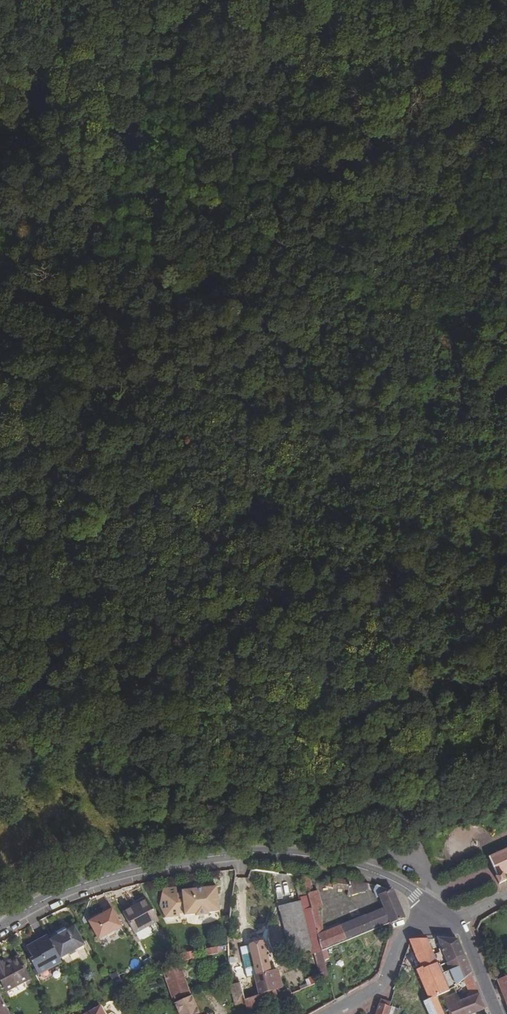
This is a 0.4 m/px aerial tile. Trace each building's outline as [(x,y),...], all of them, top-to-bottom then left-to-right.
[(489,857),(497,878),(496,879),(498,885),(506,881),(504,875),(506,874),(506,850),(489,857)] [(367,890),(367,884),(326,879),(326,887),(348,891),(348,895),(367,890)] [(307,896),(320,951),(329,947),(389,923),(390,925),(394,923),(405,919),(394,893),(375,885),(374,891),(376,898),(378,897),(383,909),(324,935),(318,909),(322,908),(317,891),(306,894),(307,896)] [(307,896),(306,894),(304,887),(296,889),(299,898),(307,896)] [(215,888),(203,889),(191,890),(180,891),(180,894),(175,895),(175,888),(161,889),(158,907),(164,919),(178,917),(178,914),(183,914),(183,916),(193,915),(193,917),(207,916),(207,913),(217,912),(215,888)] [(156,921),(144,900),(135,906),(135,907),(131,910),(130,908),(120,913),(131,934),(156,921)] [(301,903),(279,908),(290,955),(312,950),(301,903)] [(119,927),(109,909),(85,922),(95,940),(97,939),(118,927),(119,927)] [(48,941),(57,959),(81,946),(72,927),(63,932),(63,931),(55,935),(56,936),(48,941)] [(36,974),(59,962),(57,959),(48,941),(45,935),(25,947),(31,958),(28,960),(36,974)] [(448,991),(437,965),(427,939),(410,941),(434,997),(436,997),(448,991)] [(437,965),(445,961),(436,939),(433,939),(430,939),(429,939),(427,939),(437,965)] [(445,961),(463,954),(457,940),(447,940),(436,939),(445,961)] [(260,995),(276,990),(264,942),(250,946),(257,976),(256,977),(260,995)] [(218,948),(204,950),(205,957),(219,954),(218,948)] [(195,951),(182,954),(183,962),(196,960),(195,951)] [(445,961),(456,987),(470,974),(463,954),(445,961)] [(4,961),(1,963),(3,966),(17,958),(16,955),(4,961)] [(327,967),(336,964),(333,955),(325,958),(327,967)] [(28,978),(17,958),(3,966),(1,963),(0,963),(0,983),(4,991),(28,978)] [(179,978),(175,969),(171,961),(156,969),(172,1001),(187,994),(179,978)] [(471,997),(478,994),(470,974),(456,987),(454,988),(456,993),(466,986),(471,997)] [(498,981),(497,981),(506,1005),(506,977),(498,981)] [(240,984),(231,985),(230,985),(234,1005),(245,1000),(240,984)] [(260,995),(245,1001),(248,1012),(278,999),(276,990),(260,995)] [(484,1010),(478,994),(471,997),(460,1002),(456,993),(438,1001),(443,1013),(474,1013),(484,1010)] [(0,998),(0,1013),(9,1013),(0,998)] [(174,1006),(178,1013),(197,1013),(189,998),(174,1006)] [(375,1013),(389,1013),(391,1008),(389,1007),(390,1002),(380,1000),(379,1004),(375,1013)] [(438,1001),(431,1003),(436,1013),(443,1013),(438,1001)]
